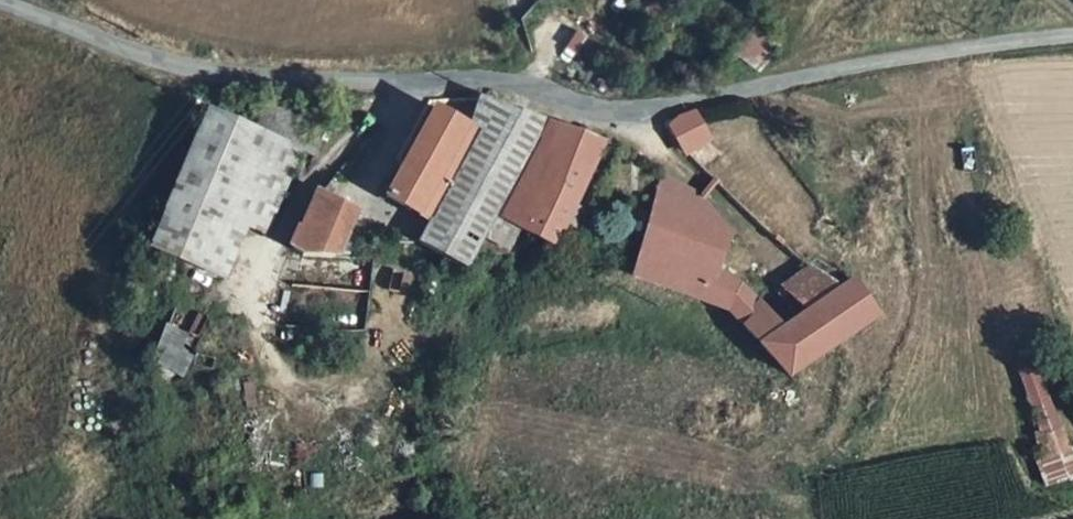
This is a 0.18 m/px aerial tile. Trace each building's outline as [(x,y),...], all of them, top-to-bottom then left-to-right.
[(753,26),(732,51),(756,71),(777,46),(753,26)] [(581,57),(568,72),(604,92),(615,76),(581,57)] [(557,246),(591,171),(547,152),(557,127),(478,101),(467,126),(433,110),(394,192),(442,215),(438,226),(427,248),(468,269),(474,254),(505,269),(519,241),(517,239),(522,229),(557,246)] [(690,155),(695,152),(713,134),(698,117),(696,113),(673,135),(690,155)] [(250,142),(299,158),(313,162),(321,134),(258,114),(250,142)] [(557,127),(547,152),(591,171),(605,142),(557,127)] [(253,238),(271,244),(299,158),(250,142),(203,128),(159,267),(237,291),(253,238)] [(715,136),(713,134),(695,152),(714,170),(732,150),(715,136)] [(664,179),(638,275),(734,308),(743,274),(714,263),(730,219),(706,197),(664,179)] [(329,263),(349,220),(314,204),(294,246),(329,263)] [(755,331),(766,343),(845,288),(810,266),(740,315),(755,331)] [(857,279),(845,288),(766,343),(793,373),(881,311),(857,279)] [(755,331),(740,315),(724,325),(742,342),(755,331)] [(187,327),(170,383),(200,393),(218,337),(187,327)] [(1010,363),(1052,485),(1072,477),(1072,456),(1038,354),(1010,363)]
